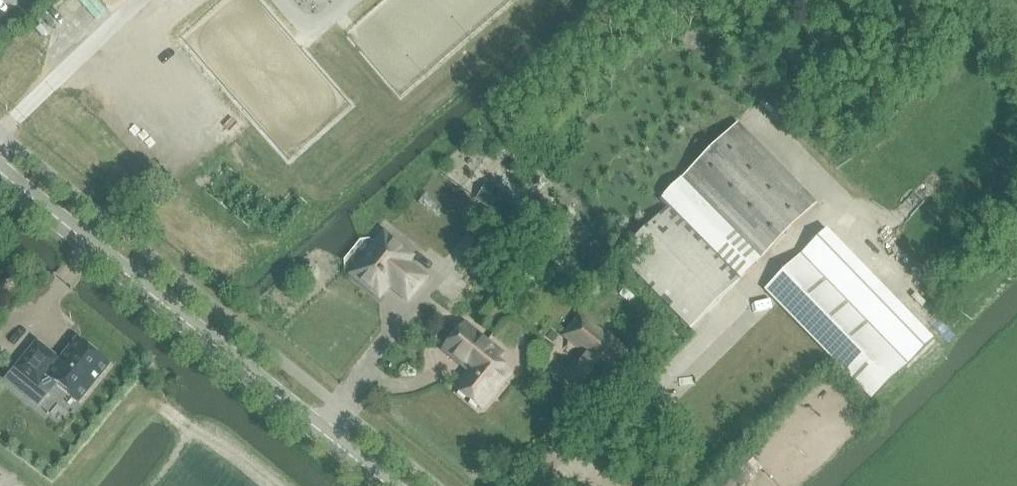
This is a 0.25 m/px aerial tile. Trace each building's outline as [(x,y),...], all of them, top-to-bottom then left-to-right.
[(659,205),(667,213),(738,284),(765,259),(818,205),(738,126),(685,180),(659,205)] [(493,211),(499,203),(515,215),(521,206),(488,184),(477,200),(493,211)] [(738,284),(667,213),(626,254),(697,325),(738,284)] [(864,321),(892,296),(829,230),(766,289),(872,400),(907,368),(864,321)] [(391,284),(396,288),(395,290),(408,301),(426,278),(407,264),(412,257),(384,235),(352,275),(374,293),(377,294),(381,294),(385,292),(391,284)] [(569,379),(592,398),(627,355),(581,317),(565,337),(588,355),(569,379)] [(465,362),(466,363),(473,369),(457,389),(481,409),(510,374),(491,358),(497,351),(465,325),(445,351),(463,365),(465,362)] [(56,384),(79,403),(109,366),(78,340),(61,362),(38,343),(17,369),(47,394),(56,384)] [(732,478),(723,485),(740,485),(732,478)]
